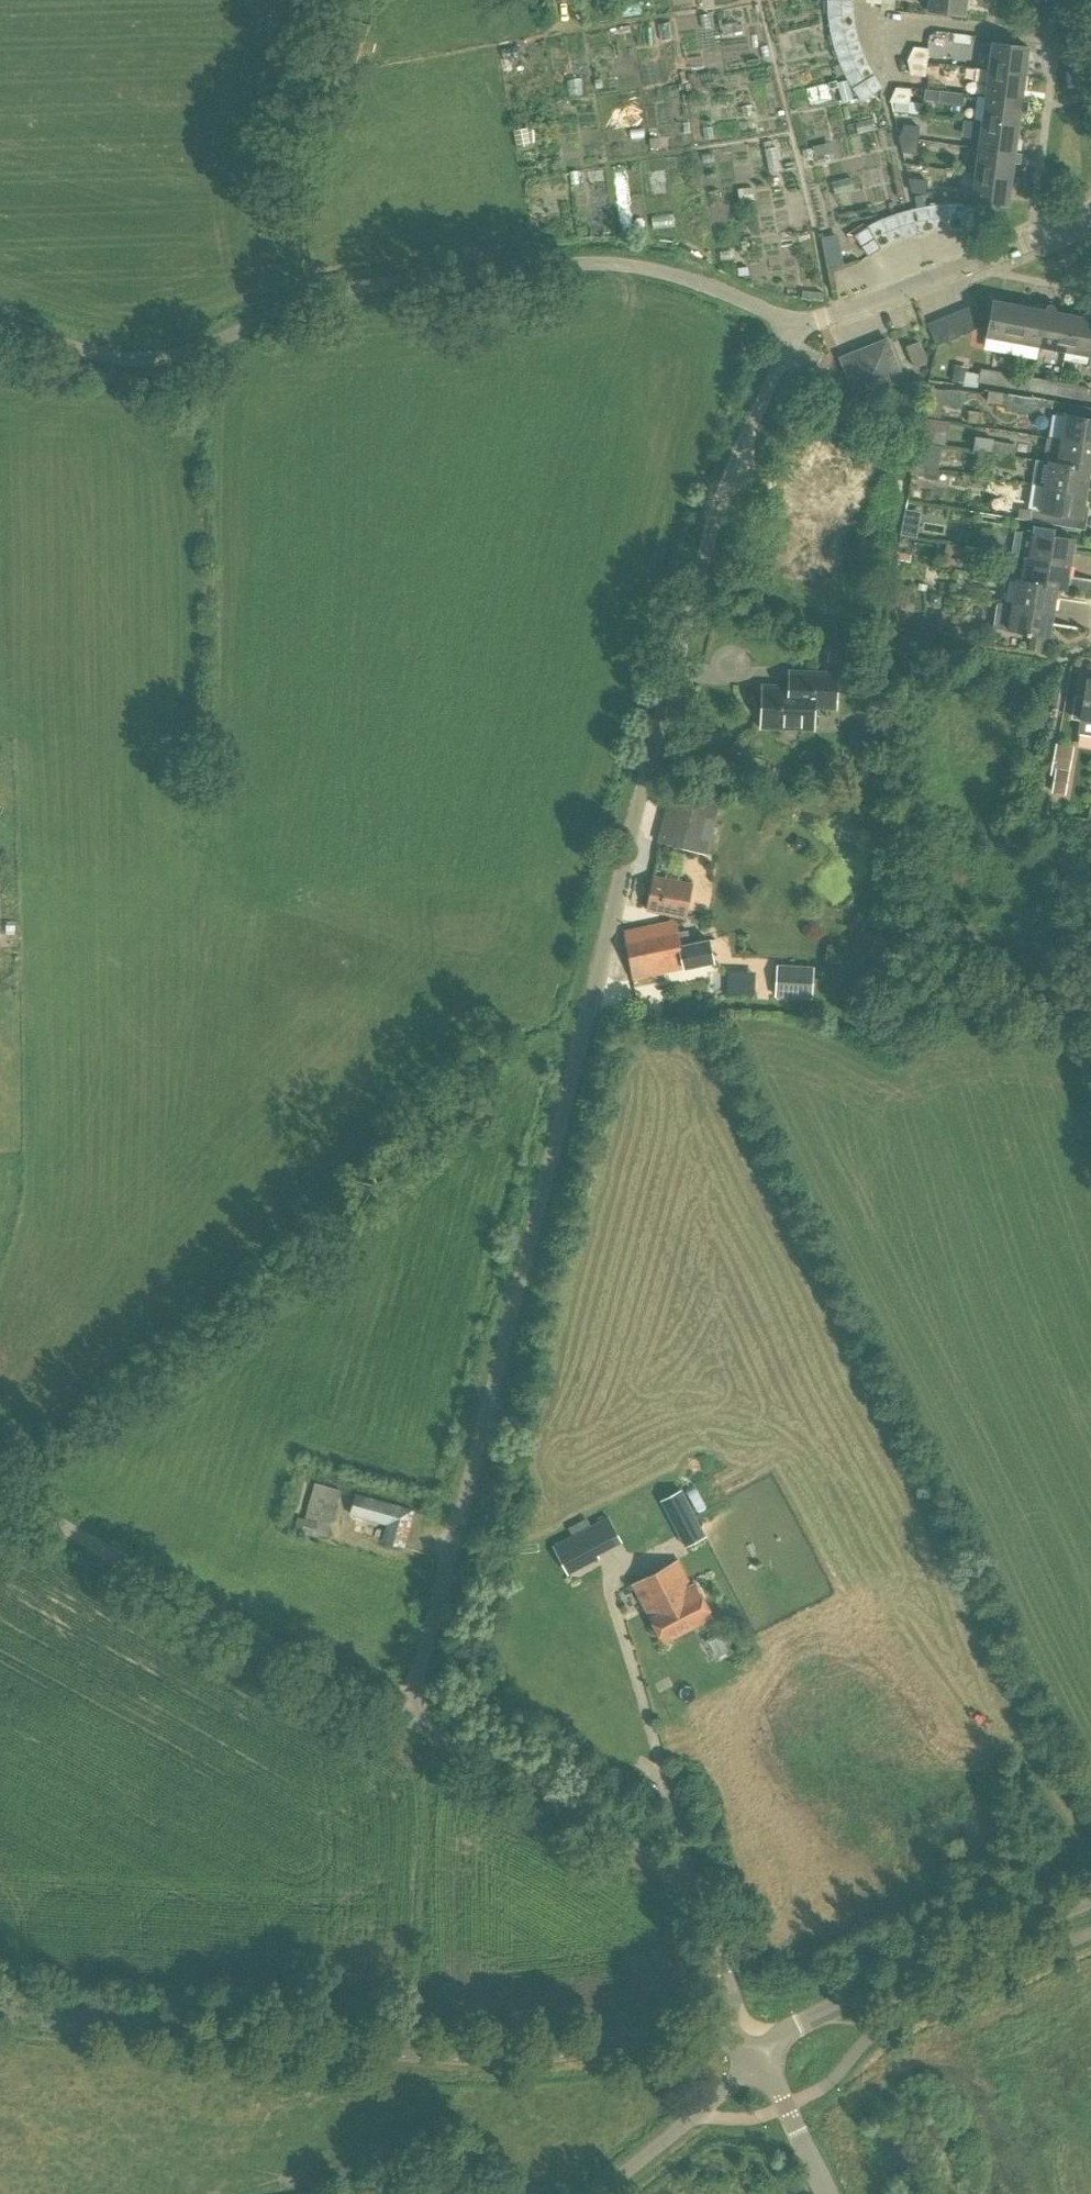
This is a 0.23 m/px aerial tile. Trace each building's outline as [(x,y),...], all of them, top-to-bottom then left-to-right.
[(854,16),(854,14),(853,0),(827,0),(828,17),(828,18),(854,16)] [(967,0),(930,0),(929,11),(965,15),(967,0)] [(830,32),(856,27),(854,16),(828,18),(830,32)] [(716,69),(710,40),(728,36),(725,21),(690,28),(698,72),(716,69)] [(731,26),(733,39),(750,36),(748,23),(731,26)] [(834,47),(859,40),(859,39),(856,27),(830,32),(834,46),(834,47)] [(629,55),(638,54),(637,34),(627,35),(629,55)] [(839,62),(863,52),(859,40),(834,47),(839,61),(839,62)] [(989,69),(1026,74),(1029,47),(993,42),(989,69)] [(914,46),(908,60),(927,62),(929,48),(914,46)] [(846,76),(869,64),(868,63),(863,52),(839,62),(845,75),(846,76)] [(927,62),(908,60),(911,74),(926,76),(927,62)] [(853,89),(875,75),(874,74),(869,64),(846,76),(852,88),(853,89)] [(1022,99),(1026,74),(989,69),(985,95),(1029,101),(1029,100),(1022,99)] [(863,102),(883,87),(875,75),(853,89),(863,102)] [(591,79),(577,79),(578,98),(593,97),(591,79)] [(847,80),(837,82),(842,102),(852,99),(847,80)] [(909,103),(911,88),(896,87),(890,102),(909,103)] [(1027,111),(1029,101),(985,95),(982,121),(1018,126),(1021,110),(1027,111)] [(1015,152),(1018,126),(982,121),(978,147),(1015,152),(1022,153),(1015,152)] [(904,123),(898,137),(918,139),(919,125),(904,123)] [(539,128),(525,129),(526,150),(540,149),(539,128)] [(917,153),(918,139),(898,137),(902,152),(917,153)] [(793,172),(788,147),(774,149),(780,175),(793,172)] [(1022,153),(1015,152),(978,147),(975,174),(1011,179),(1014,162),(1020,163),(1022,153)] [(1008,205),(1011,179),(975,174),(971,200),(1008,205)] [(926,194),(928,179),(908,177),(911,193),(926,194)] [(935,230),(947,229),(947,203),(930,205),(932,231),(935,230)] [(960,229),(961,204),(947,203),(947,229),(960,229)] [(975,231),(979,205),(961,204),(960,229),(975,231)] [(922,233),(932,231),(930,205),(916,208),(912,208),(918,234),(922,233)] [(904,237),(918,234),(912,208),(896,213),(904,237)] [(904,237),(896,213),(882,218),(892,242),(904,237)] [(684,231),(686,217),(663,215),(662,229),(684,231)] [(880,248),(892,242),(882,218),(881,219),(867,226),(880,248)] [(868,256),(880,248),(867,226),(853,235),(868,256)] [(1013,341),(1020,305),(993,300),(986,336),(1013,341)] [(970,331),(981,327),(972,304),(961,309),(970,331)] [(1039,346),(1046,310),(1020,305),(1013,341),(1039,346)] [(959,336),(970,331),(961,309),(950,314),(959,336)] [(1065,351),(1072,315),(1046,310),(1039,346),(1065,351)] [(948,341),(959,336),(950,314),(938,318),(948,341)] [(1072,315),(1065,351),(1090,356),(1088,366),(1090,366),(1090,319),(1072,315)] [(937,345),(948,341),(938,318),(927,323),(937,345)] [(859,403),(905,385),(887,340),(841,358),(859,403)] [(914,366),(927,361),(919,341),(906,346),(914,366)] [(954,364),(952,381),(964,383),(967,383),(969,371),(969,366),(954,364)] [(978,382),(1005,387),(1007,372),(981,368),(978,382)] [(1033,377),(1007,372),(1005,387),(1031,391),(1033,377)] [(1057,396),(1060,381),(1033,377),(1031,391),(1057,396)] [(1086,386),(1060,381),(1057,396),(1084,400),(1086,386)] [(941,418),(945,389),(931,387),(926,415),(941,418)] [(1049,434),(1052,437),(1052,439),(1062,441),(1090,445),(1090,419),(1085,418),(1087,406),(1069,403),(1067,415),(1066,415),(1055,413),(1053,415),(1049,434)] [(969,410),(967,422),(982,424),(983,412),(969,410)] [(1043,461),(1058,464),(1058,465),(1090,470),(1090,445),(1062,441),(1052,439),(1052,437),(1047,436),(1043,460),(1043,461)] [(926,466),(930,443),(917,441),(913,464),(926,466)] [(1014,457),(1016,445),(994,441),(992,453),(1014,457)] [(1034,460),(1031,482),(1045,485),(1045,486),(1045,487),(1086,493),(1090,470),(1058,465),(1058,464),(1043,461),(1043,460),(1036,459),(1034,460)] [(911,465),(910,474),(911,474),(924,476),(926,466),(913,464),(913,465),(911,465)] [(1019,507),(1018,517),(1031,520),(1030,521),(1063,526),(1065,515),(1082,518),(1086,493),(1045,487),(1045,486),(1035,485),(1032,487),(1029,506),(1031,509),(1019,507)] [(1055,537),(1056,529),(1033,525),(1032,532),(1022,530),(1017,555),(1017,556),(1069,564),(1073,540),(1055,537)] [(1017,556),(1017,555),(1011,554),(1007,578),(1016,579),(1026,581),(1057,587),(1065,588),(1069,564),(1017,556)] [(1026,581),(1016,579),(1007,578),(1016,580),(1012,603),(1054,610),(1057,587),(1026,581)] [(1054,610),(1012,603),(997,601),(993,628),(1008,630),(1008,629),(1031,632),(1029,649),(1045,652),(1048,635),(1049,635),(1054,610)] [(839,671),(788,669),(788,687),(763,686),(761,726),(813,728),(814,709),(838,710),(839,671)] [(873,708),(889,697),(876,676),(859,686),(873,708)] [(1087,678),(1084,696),(1075,694),(1071,718),(1080,720),(1078,733),(1090,735),(1090,679),(1087,678)] [(1057,769),(1053,792),(1065,794),(1069,771),(1057,769)] [(707,854),(721,803),(673,789),(658,841),(707,854)] [(687,917),(693,885),(653,877),(647,909),(687,917)] [(677,931),(675,921),(624,932),(634,978),(713,960),(708,937),(691,941),(688,930),(677,931)] [(776,997),(813,998),(815,965),(778,963),(776,997)] [(296,1517),(293,1528),(302,1531),(326,1539),(340,1489),(315,1482),(305,1520),(296,1517)] [(705,1536),(681,1490),(661,1501),(686,1546),(705,1536)] [(405,1547),(415,1509),(356,1493),(350,1513),(387,1524),(383,1541),(405,1547)] [(554,1546),(568,1573),(599,1557),(595,1549),(619,1537),(608,1517),(554,1546)] [(692,1585),(678,1559),(631,1583),(645,1609),(646,1609),(664,1642),(714,1616),(697,1583),(692,1585)]
